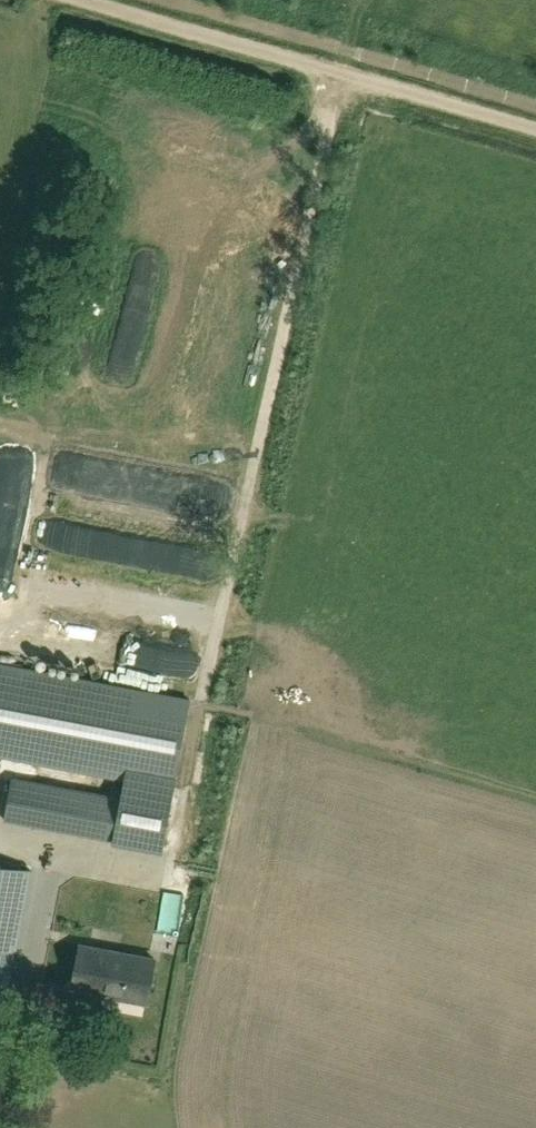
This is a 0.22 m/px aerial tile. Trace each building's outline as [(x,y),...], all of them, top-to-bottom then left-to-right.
[(31,667),(81,677),(83,661),(33,653),(31,667)] [(0,661),(0,759),(124,782),(126,767),(175,776),(190,697),(81,677),(31,667),(0,661)] [(113,838),(112,841),(163,851),(177,777),(126,767),(121,796),(113,838)] [(113,838),(121,796),(12,776),(4,818),(113,838)] [(33,868),(0,862),(0,948),(17,951),(33,868)] [(80,943),(73,983),(103,988),(102,993),(147,1001),(155,957),(80,943)] [(12,972),(12,971),(15,955),(0,952),(0,970),(12,972)]
